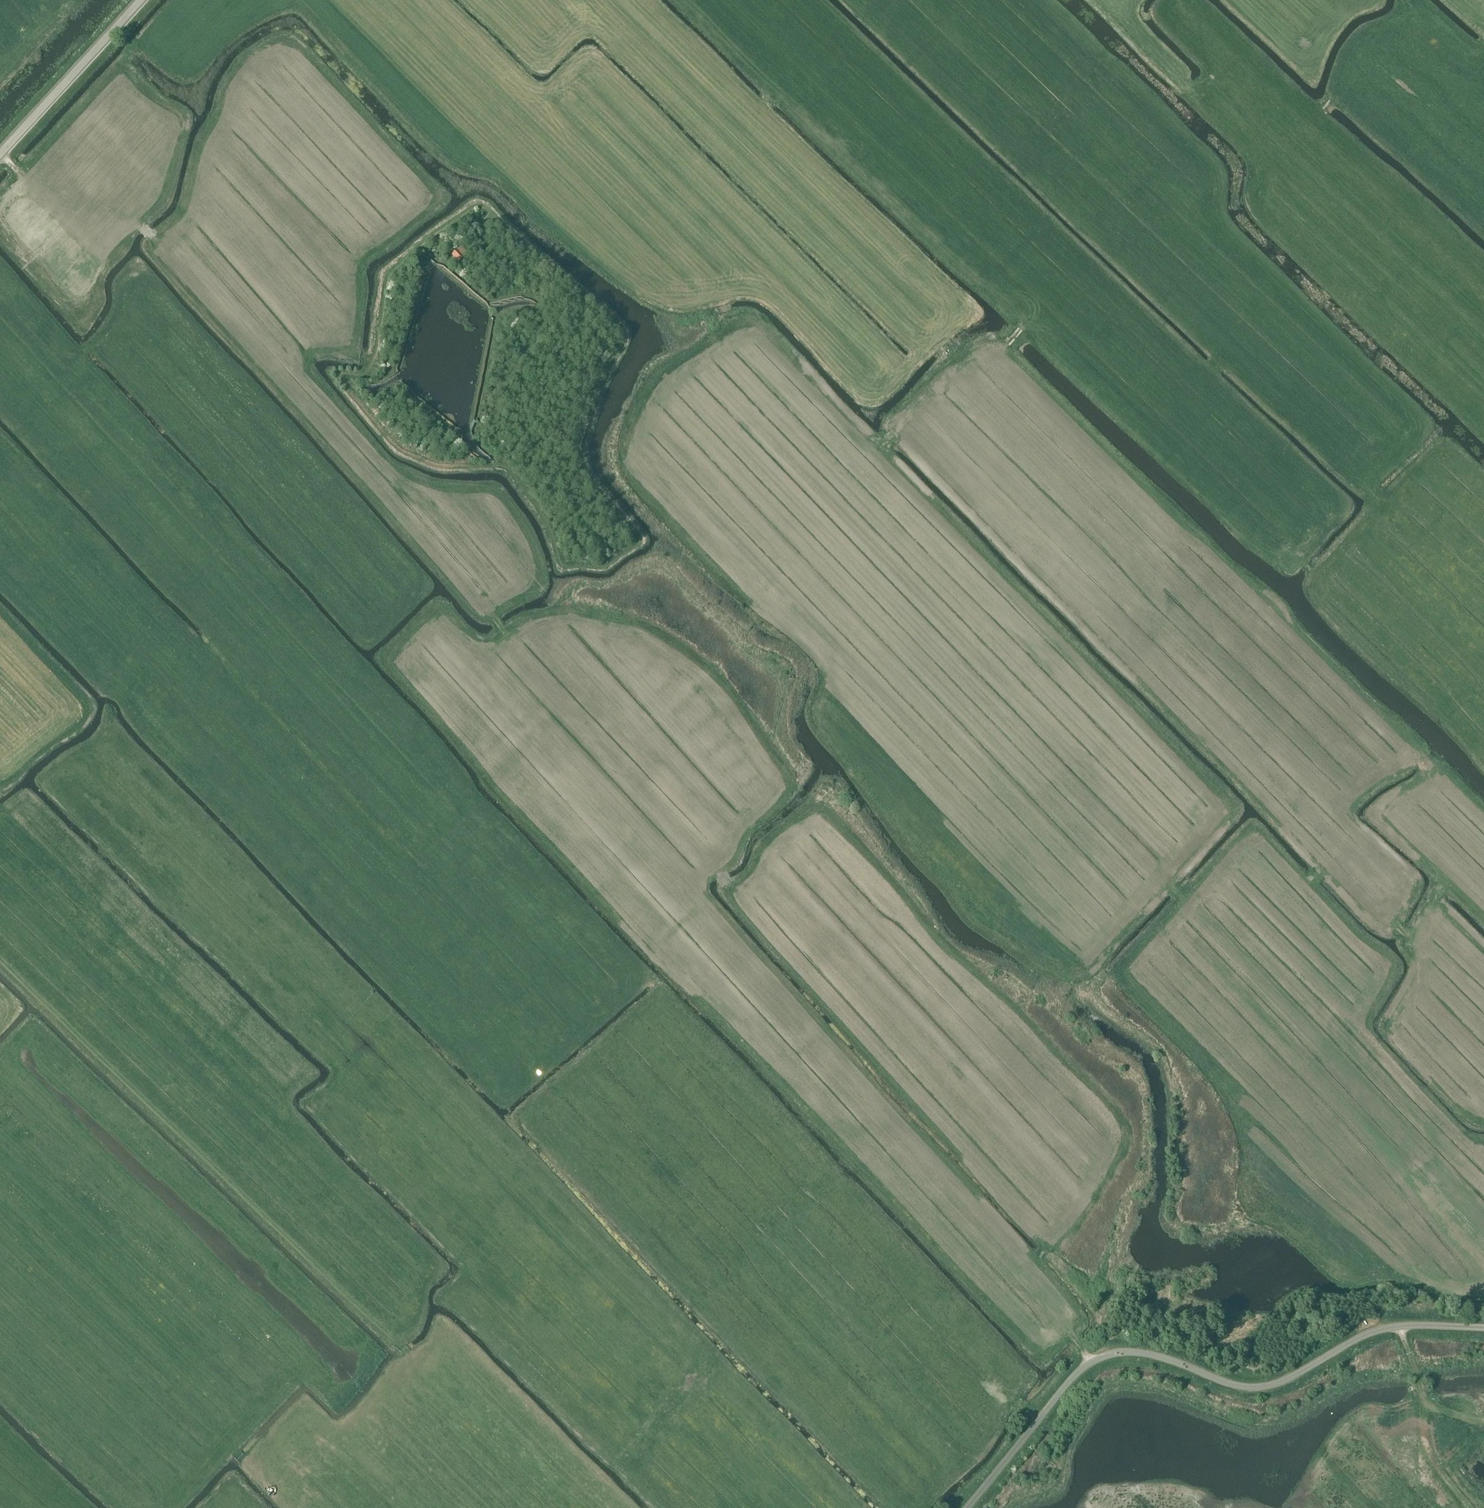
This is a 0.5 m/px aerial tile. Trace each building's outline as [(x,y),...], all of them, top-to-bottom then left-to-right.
[(458,264),(466,256),(459,249),(451,257),(458,264)]
